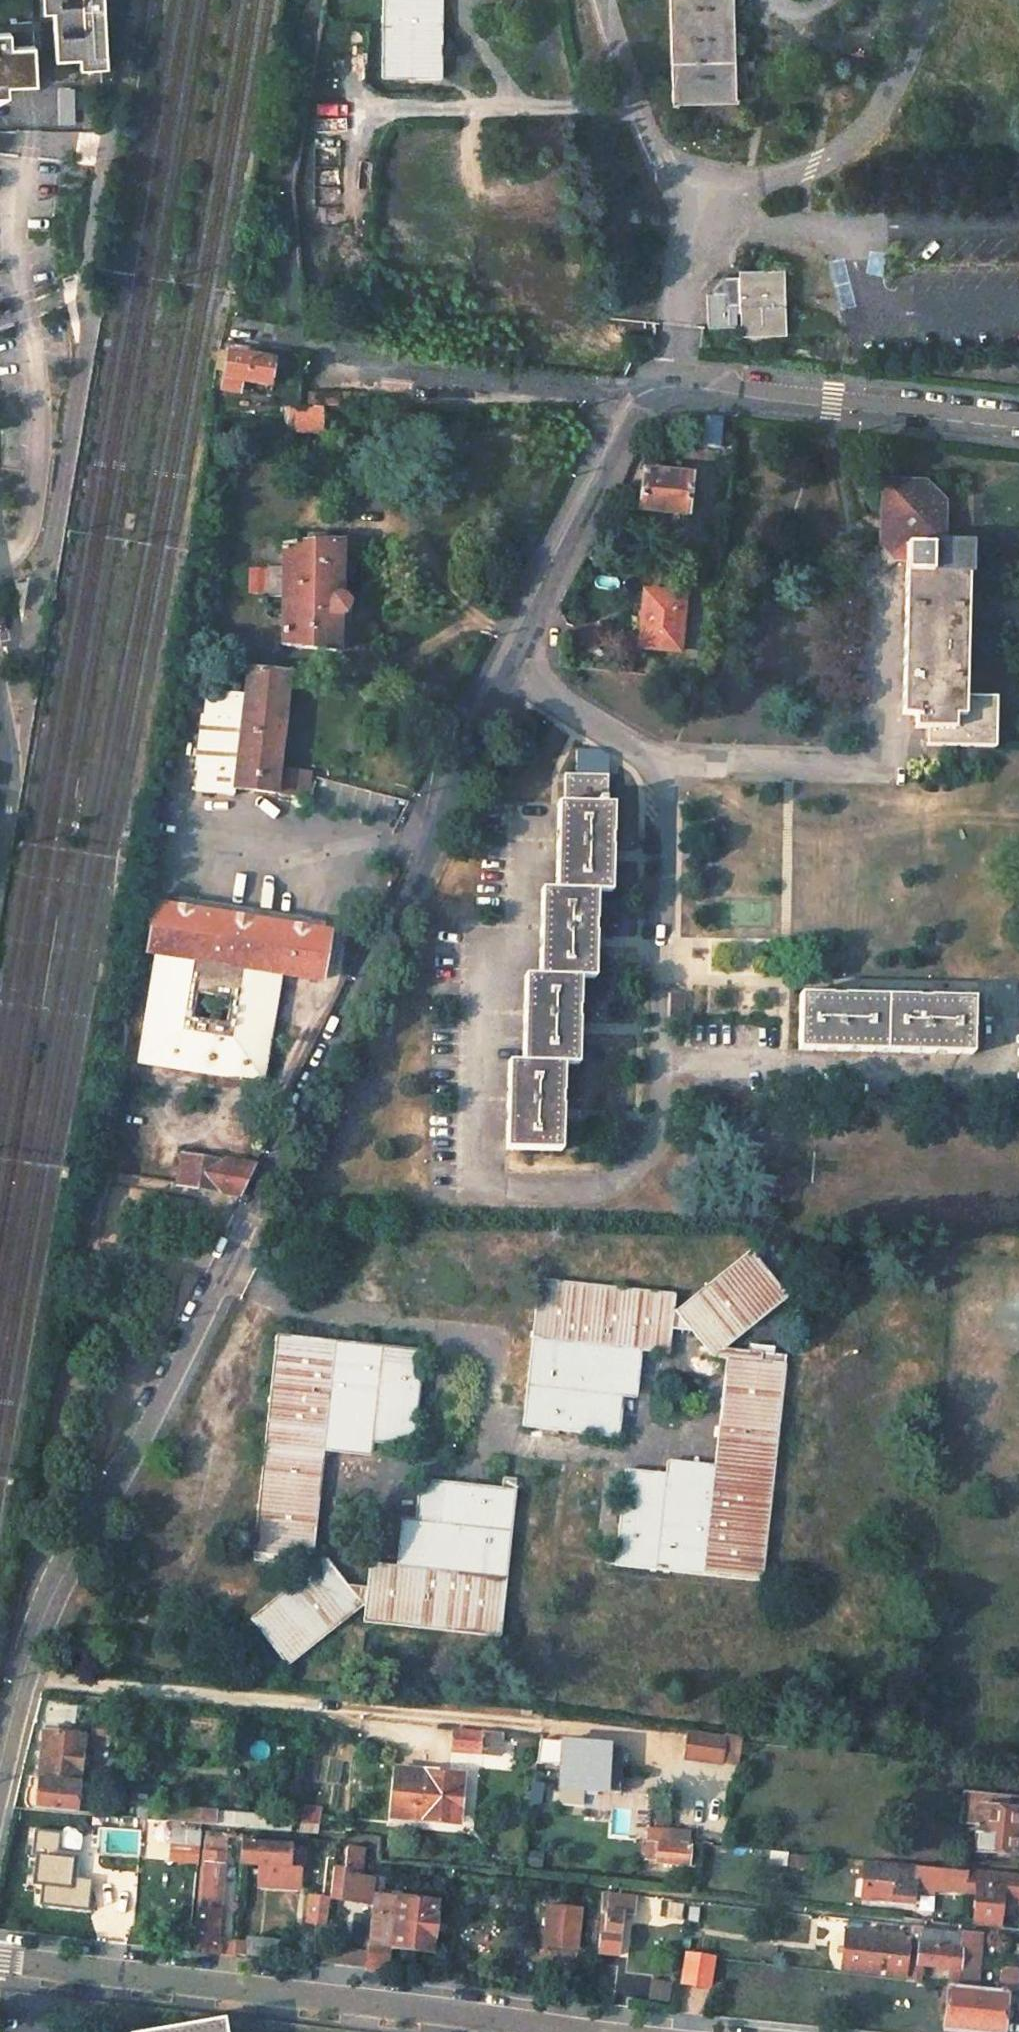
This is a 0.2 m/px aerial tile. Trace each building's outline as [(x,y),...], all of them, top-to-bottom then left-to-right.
[(38,14),(48,14),(47,0),(37,0),(38,14)] [(51,62),(75,61),(102,59),(99,0),(47,0),(51,62)] [(381,81),(442,81),(443,0),(381,0),(381,81)] [(671,103),(732,102),(730,0),(667,0),(671,103)] [(0,32),(0,84),(6,84),(35,82),(33,45),(10,46),(10,32),(0,32)] [(102,69),(102,59),(75,61),(76,71),(102,69)] [(731,61),(732,71),(750,70),(749,60),(731,61)] [(72,126),(72,87),(56,87),(56,126),(72,126)] [(739,329),(761,328),(761,335),(784,335),(781,270),(737,271),(737,277),(719,277),(719,283),(711,291),(712,296),(703,296),(703,325),(732,325),(732,314),(739,314),(739,329)] [(217,351),(214,370),(223,372),(226,353),(217,351)] [(226,353),(220,389),(239,392),(240,381),(269,386),(274,361),(226,353)] [(322,405),(341,405),(362,405),(362,393),(341,394),(310,395),(310,406),(322,405)] [(285,412),(285,431),(323,429),(322,405),(310,406),(284,407),(285,412)] [(705,416),(702,445),(719,448),(721,418),(705,416)] [(643,470),(639,511),(688,515),(692,475),(643,470)] [(880,538),(898,557),(905,557),(905,573),(902,714),(915,714),(914,728),(927,728),(927,746),(995,748),(996,697),(966,697),(968,574),(970,574),(971,545),(942,544),(942,503),(925,485),(882,484),(880,538)] [(943,485),(934,485),(925,485),(942,503),(943,494),(943,485)] [(283,547),(281,645),(339,652),(340,616),(342,616),(343,615),(344,614),(345,613),(346,612),(346,611),(347,610),(347,608),(347,607),(347,606),(347,605),(347,604),(346,602),(346,601),(345,600),(341,599),(343,543),(283,547)] [(589,544),(584,555),(595,561),(601,549),(589,544)] [(268,594),(268,596),(282,596),(283,568),(268,567),(268,569),(268,594)] [(268,594),(268,569),(250,568),(250,594),(268,594)] [(643,590),(637,647),(678,651),(684,594),(643,590)] [(233,788),(277,794),(279,768),(290,675),(246,670),(244,694),(206,689),(203,715),(200,714),(194,764),(198,764),(195,789),(229,794),(232,794),(233,788)] [(508,1062),(506,1150),(560,1151),(562,1063),(576,1064),(578,977),(593,978),(595,891),(609,891),(611,804),(605,804),(606,776),(565,775),(564,804),(558,803),(556,890),(541,890),(539,976),(525,976),(523,1062),(508,1062)] [(136,1062),(260,1083),(278,974),(319,980),(327,933),(155,904),(147,952),(154,953),(136,1062)] [(799,995),(797,1051),(971,1055),(973,998),(799,995)] [(174,1183),(237,1193),(252,1165),(179,1154),(177,1167),(174,1183)] [(113,1183),(107,1210),(141,1216),(147,1190),(113,1183)] [(535,1284),(521,1431),(616,1439),(620,1396),(624,1355),(665,1358),(667,1334),(686,1336),(706,1362),(720,1363),(711,1467),(709,1481),(664,1477),(623,1473),(615,1567),(761,1581),(782,1363),(756,1361),(757,1355),(720,1352),(783,1300),(744,1253),(669,1313),(669,1296),(535,1284)] [(276,1334),(254,1561),(277,1563),(277,1571),(312,1573),(247,1624),(284,1670),(366,1607),(364,1623),(500,1637),(515,1492),(420,1483),(416,1523),(411,1569),(371,1565),(369,1589),(350,1588),(326,1554),(312,1553),(323,1433),(370,1438),(412,1442),(422,1346),(276,1334)] [(624,1355),(620,1396),(631,1397),(634,1356),(624,1355)] [(323,1433),(322,1446),(369,1450),(370,1438),(323,1433)] [(665,1463),(664,1477),(709,1481),(711,1467),(665,1463)] [(403,1522),(399,1567),(411,1569),(416,1523),(403,1522)] [(93,1721),(92,1734),(106,1735),(107,1722),(93,1721)] [(457,1730),(455,1745),(480,1747),(481,1731),(457,1730)] [(26,1788),(24,1806),(82,1813),(85,1782),(88,1758),(82,1757),(85,1735),(43,1731),(38,1777),(37,1788),(29,1787),(26,1788)] [(697,1734),(694,1754),(722,1757),(724,1737),(697,1734)] [(622,1745),(561,1741),(558,1787),(619,1791),(622,1745)] [(394,1767),(390,1816),(458,1823),(462,1773),(394,1767)] [(30,1777),(29,1787),(37,1788),(38,1777),(30,1777)] [(85,1782),(82,1813),(92,1814),(96,1783),(85,1782)] [(959,1822),(976,1824),(973,1851),(1018,1855),(1018,1795),(963,1790),(959,1822)] [(137,1803),(135,1817),(166,1820),(168,1805),(137,1803)] [(168,1805),(166,1820),(198,1823),(200,1808),(168,1805)] [(317,1834),(318,1806),(298,1805),(297,1833),(317,1834)] [(200,1808),(198,1823),(216,1824),(217,1810),(200,1808)] [(217,1810),(216,1824),(242,1826),(291,1831),(292,1817),(217,1810)] [(647,1828),(644,1860),(687,1864),(691,1832),(647,1828)] [(174,1829),(170,1865),(197,1867),(200,1831),(174,1829)] [(74,1879),(76,1853),(55,1852),(56,1833),(31,1831),(27,1887),(37,1887),(36,1907),(84,1911),(87,1880),(74,1879)] [(290,1842),(241,1840),(239,1864),(261,1865),(260,1885),(301,1887),(303,1847),(290,1847),(290,1842)] [(333,1866),(329,1898),(341,1900),(343,1878),(361,1879),(364,1846),(346,1844),(344,1868),(333,1866)] [(538,1868),(540,1852),(523,1850),(521,1866),(538,1868)] [(793,1865),(811,1867),(811,1857),(794,1855),(793,1865)] [(877,1897),(914,1901),(916,1886),(965,1891),(967,1871),(946,1869),(918,1866),(880,1862),(868,1861),(864,1896),(877,1897)] [(197,1907),(194,1945),(193,1951),(206,1953),(217,1954),(218,1947),(224,1867),(207,1866),(203,1907),(197,1907)] [(967,1871),(965,1891),(976,1892),(973,1923),(998,1926),(1001,1895),(1018,1897),(1018,1876),(967,1871)] [(597,1945),(596,1953),(616,1955),(621,1911),(633,1912),(635,1895),(601,1891),(600,1900),(597,1945)] [(369,1926),(367,1944),(432,1952),(438,1901),(373,1894),(369,1926)] [(309,1895),(305,1921),(326,1923),(329,1898),(309,1895)] [(588,1899),(584,1944),(597,1945),(600,1900),(588,1899)] [(665,1902),(664,1917),(679,1919),(681,1904),(665,1902)] [(688,1904),(686,1920),(697,1922),(700,1906),(688,1904)] [(549,1906),(546,1946),(576,1948),(579,1908),(549,1906)] [(905,1975),(905,1979),(920,1981),(922,1966),(948,1968),(947,1984),(975,1987),(977,1968),(958,1966),(960,1952),(978,1954),(981,1933),(973,1932),(921,1926),(918,1945),(908,1945),(905,1975)] [(844,1930),(840,1968),(905,1975),(908,1945),(909,1937),(844,1930)] [(218,1947),(217,1954),(224,1955),(232,1956),(233,1941),(233,1935),(226,1935),(219,1934),(218,1947)] [(246,1942),(244,1957),(266,1960),(288,1962),(290,1942),(246,1937),(246,1942)] [(324,1940),(320,1966),(334,1968),(364,1971),(367,1950),(349,1948),(349,1952),(336,1950),(337,1941),(324,1940)] [(232,1956),(244,1957),(246,1942),(233,1941),(232,1956)] [(367,1944),(364,1971),(383,1973),(386,1946),(367,1944)] [(684,1953),(679,1983),(710,1988),(715,1958),(684,1953)] [(1004,1967),(1002,1988),(1018,1990),(1018,1988),(1018,1969),(1004,1967)] [(673,1983),(653,1979),(650,1998),(669,2002),(673,1983)] [(942,2030),(961,2031),(1001,2031),(1006,1990),(975,1987),(947,1984),(942,2030)] [(222,2019),(150,2031),(224,2031),(222,2019)]
